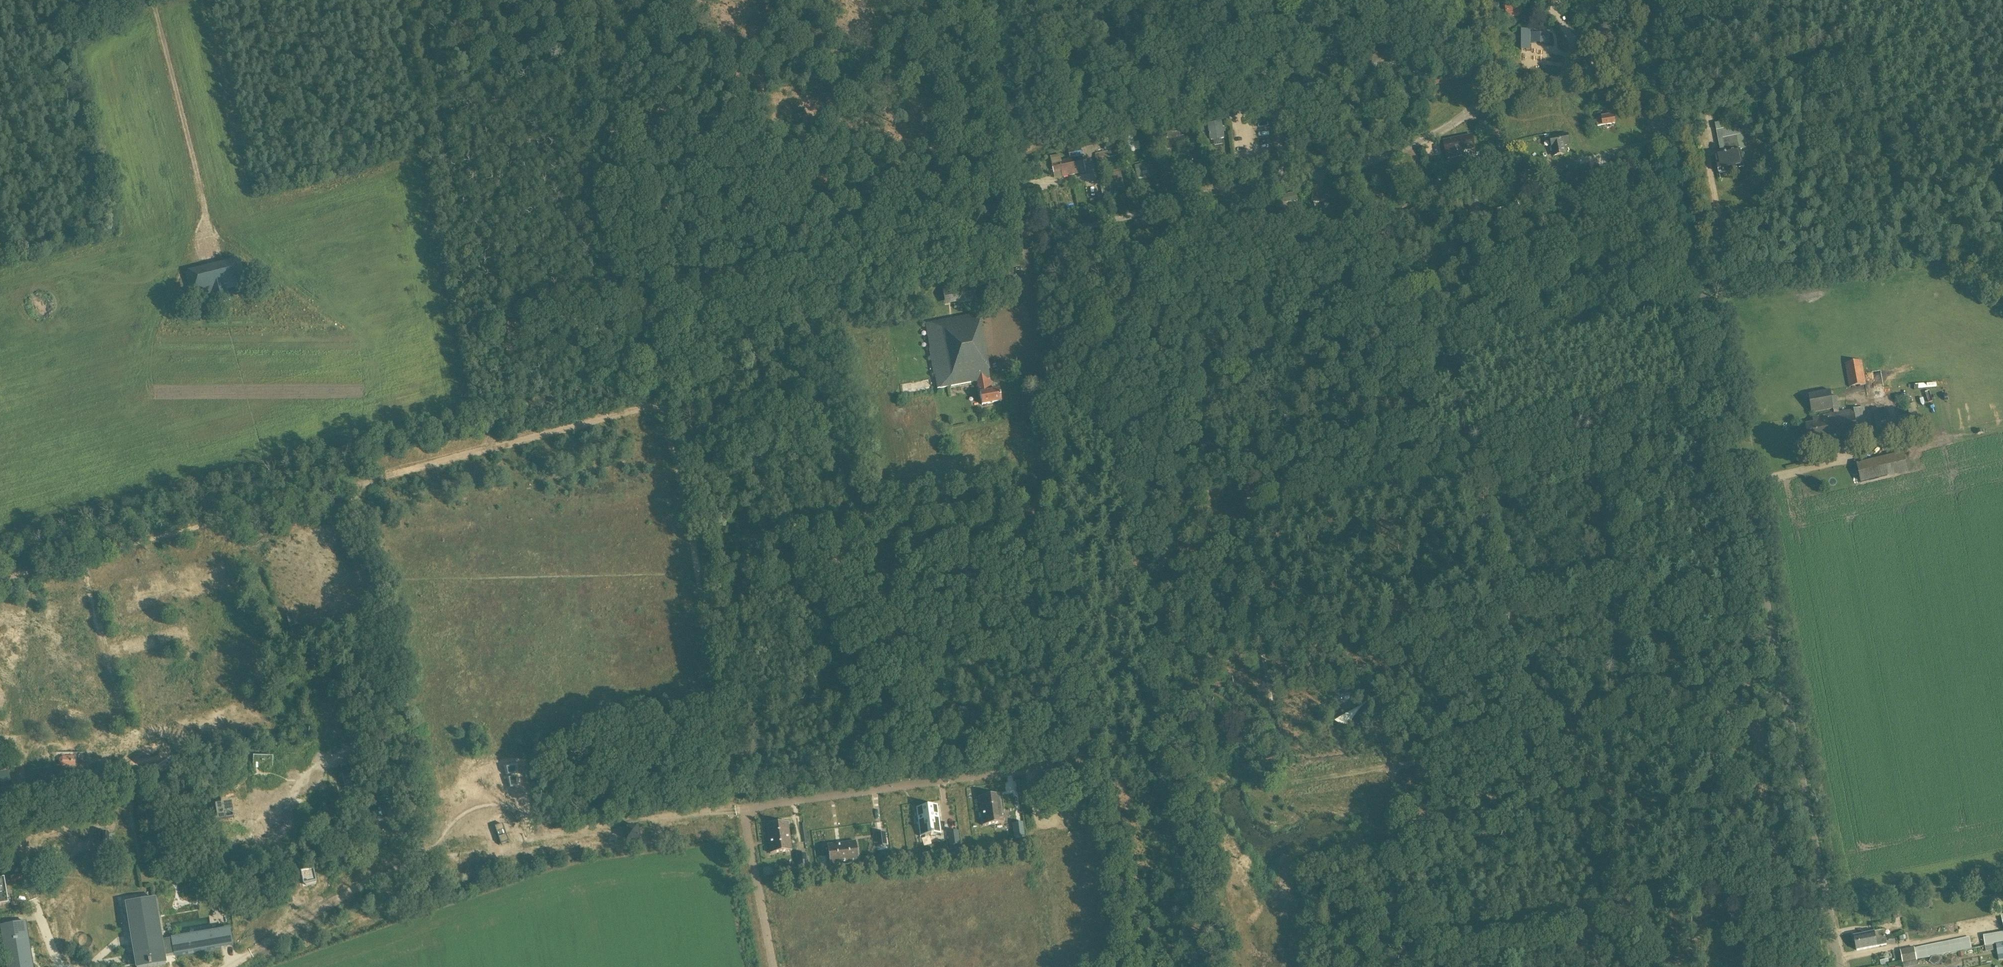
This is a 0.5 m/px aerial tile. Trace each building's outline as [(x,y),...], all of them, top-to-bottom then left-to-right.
[(1209,20),(1217,18),(1213,0),(1206,0),(1204,1),(1209,20)] [(1263,9),(1280,4),(1279,0),(1268,0),(1261,2),(1263,9)] [(1551,14),(1560,11),(1555,0),(1545,0),(1551,14)] [(1509,2),(1504,3),(1507,19),(1508,19),(1523,16),(1521,2),(1509,4),(1509,2)] [(1110,18),(1104,26),(1121,37),(1127,29),(1110,18)] [(1599,24),(1602,43),(1611,42),(1607,22),(1599,24)] [(1051,24),(1055,44),(1063,42),(1060,23),(1051,24)] [(1291,31),(1292,36),(1316,31),(1314,25),(1291,31)] [(1014,29),(1016,36),(1037,33),(1035,26),(1014,29)] [(1539,39),(1541,44),(1550,44),(1550,34),(1531,34),(1531,30),(1522,30),(1522,51),(1531,51),(1531,44),(1531,39),(1539,39)] [(1244,49),(1249,68),(1258,66),(1253,47),(1244,49)] [(1124,60),(1126,67),(1147,63),(1145,56),(1124,60)] [(1197,60),(1188,56),(1181,72),(1189,76),(1197,60)] [(1032,69),(1035,88),(1044,87),(1040,67),(1032,69)] [(1221,79),(1223,86),(1239,81),(1237,74),(1221,79)] [(1295,81),(1288,74),(1277,86),(1283,93),(1295,81)] [(1424,80),(1426,87),(1451,82),(1450,75),(1424,80)] [(1108,97),(1111,117),(1120,115),(1116,95),(1108,97)] [(1204,103),(1203,96),(1184,99),(1185,107),(1204,103)] [(1340,103),(1338,96),(1320,99),(1321,106),(1340,103)] [(1020,115),(1024,134),(1032,133),(1029,113),(1020,115)] [(1611,115),(1597,118),(1598,126),(1615,123),(1614,117),(1612,117),(1611,115)] [(1221,121),(1207,124),(1210,140),(1214,140),(1221,139),(1224,138),(1223,133),(1222,128),(1221,121)] [(1165,127),(1167,134),(1179,132),(1178,125),(1165,127)] [(1722,153),(1715,154),(1716,155),(1719,172),(1743,167),(1739,149),(1745,148),(1741,126),(1718,131),(1719,139),(1722,153)] [(1288,133),(1289,140),(1304,137),(1303,130),(1288,133)] [(1168,139),(1163,140),(1165,151),(1166,151),(1177,149),(1186,147),(1184,137),(1180,137),(1179,133),(1167,135),(1168,139)] [(1472,135),(1443,141),(1447,159),(1462,156),(1461,150),(1475,148),(1472,135)] [(1556,137),(1550,138),(1554,156),(1565,154),(1564,145),(1569,144),(1567,135),(1558,137),(1558,136),(1556,136),(1556,137)] [(1086,172),(1081,147),(1081,146),(1068,148),(1070,159),(1060,161),(1059,155),(1051,157),(1054,173),(1056,172),(1061,171),(1062,177),(1086,172)] [(1120,149),(1096,154),(1098,166),(1123,161),(1120,149)] [(1319,154),(1309,155),(1310,167),(1320,166),(1319,154)] [(1399,162),(1406,182),(1414,179),(1407,160),(1399,162)] [(1151,163),(1135,167),(1138,180),(1154,176),(1151,163)] [(1547,173),(1546,172),(1545,165),(1531,169),(1532,176),(1547,173)] [(1119,171),(1112,172),(1117,190),(1123,188),(1119,171)] [(1624,177),(1627,196),(1636,195),(1633,175),(1624,177)] [(1458,179),(1450,181),(1452,191),(1460,190),(1458,179)] [(1339,184),(1341,191),(1357,187),(1355,180),(1339,184)] [(1101,190),(1103,196),(1090,199),(1091,205),(1111,201),(1109,188),(1101,190)] [(1311,191),(1313,198),(1329,195),(1328,188),(1311,191)] [(1568,193),(1569,200),(1586,197),(1584,190),(1568,193)] [(1278,197),(1279,206),(1297,203),(1296,193),(1278,197)] [(1481,211),(1478,196),(1467,198),(1470,213),(1481,211)] [(1248,202),(1250,209),(1267,205),(1266,199),(1248,202)] [(1214,207),(1216,215),(1235,211),(1234,203),(1214,207)] [(1504,210),(1495,211),(1496,223),(1506,222),(1504,210)] [(1178,222),(1180,232),(1198,229),(1196,219),(1178,222)] [(1440,246),(1444,260),(1458,256),(1454,243),(1440,246)] [(246,284),(239,259),(184,272),(191,298),(210,293),(212,303),(230,299),(228,289),(246,284)] [(1559,259),(1557,267),(1578,273),(1580,265),(1559,259)] [(1486,273),(1483,263),(1466,269),(1469,279),(1486,273)] [(1512,273),(1511,263),(1495,266),(1497,276),(1512,273)] [(1454,286),(1447,280),(1436,292),(1442,298),(1454,286)] [(1581,306),(1577,297),(1560,302),(1564,312),(1581,306)] [(1550,318),(1546,308),(1529,314),(1533,324),(1550,318)] [(977,381),(986,379),(989,378),(977,314),(925,324),(937,388),(977,381)] [(1504,333),(1501,323),(1484,329),(1488,339),(1504,333)] [(1457,350),(1455,340),(1438,344),(1441,354),(1457,350)] [(1861,359),(1845,362),(1850,387),(1866,385),(1861,359)] [(988,392),(986,379),(977,381),(982,405),(1001,401),(999,390),(988,392)] [(1832,409),(1833,413),(1838,412),(1835,396),(1830,397),(1829,390),(1807,394),(1811,413),(1832,409)] [(1911,424),(1919,423),(1918,412),(1911,413),(1909,402),(1897,404),(1901,426),(1911,425),(1911,424)] [(1853,409),(1858,433),(1868,432),(1863,407),(1853,409)] [(1853,409),(1838,412),(1833,413),(1811,417),(1812,423),(1805,424),(1808,443),(1838,437),(1839,444),(1848,442),(1847,436),(1858,433),(1853,409)] [(1875,417),(1877,430),(1889,428),(1887,415),(1875,417)] [(1904,453),(1857,464),(1861,483),(1908,472),(1904,453)] [(1350,687),(1333,692),(1336,704),(1354,699),(1350,687)] [(59,753),(60,767),(78,766),(77,752),(59,753)] [(164,764),(156,769),(161,776),(169,771),(164,764)] [(518,767),(504,769),(509,788),(518,787),(518,767)] [(0,776),(0,786),(9,785),(8,774),(0,776)] [(347,792),(362,789),(359,774),(344,777),(347,792)] [(983,825),(1004,822),(1000,794),(979,797),(983,825)] [(213,803),(213,821),(232,821),(232,803),(213,803)] [(916,808),(920,837),(930,835),(930,836),(933,835),(941,834),(937,805),(916,808)] [(1013,823),(1015,837),(1025,835),(1023,822),(1013,823)] [(770,854),(792,851),(788,823),(766,825),(770,854)] [(503,826),(495,828),(501,847),(509,844),(503,826)] [(638,838),(636,828),(626,830),(628,840),(638,838)] [(885,832),(877,833),(878,841),(886,840),(885,832)] [(101,846),(110,846),(110,833),(101,833),(101,846)] [(959,837),(949,838),(951,852),(961,851),(959,837)] [(858,862),(856,842),(827,845),(830,866),(858,862)] [(798,854),(800,869),(809,868),(806,853),(798,854)] [(316,875),(300,877),(302,887),(318,885),(316,875)] [(218,932),(218,931),(171,939),(162,940),(155,899),(154,899),(150,900),(126,904),(134,954),(136,964),(137,966),(150,966),(164,965),(166,964),(166,963),(165,957),(175,955),(221,948),(227,947),(225,931),(218,932)] [(1879,911),(1880,915),(1882,925),(1891,922),(1889,909),(1879,911)] [(7,966),(34,966),(33,966),(30,947),(26,921),(0,925),(3,945),(7,966)] [(1855,943),(1886,937),(1884,929),(1854,935),(1855,943)] [(1886,937),(1855,943),(1857,950),(1887,944),(1886,937)] [(1914,948),(1917,959),(1972,948),(1970,937),(1914,948)] [(1917,960),(1917,959),(1914,948),(1914,946),(1900,949),(1902,963),(1917,960)]
